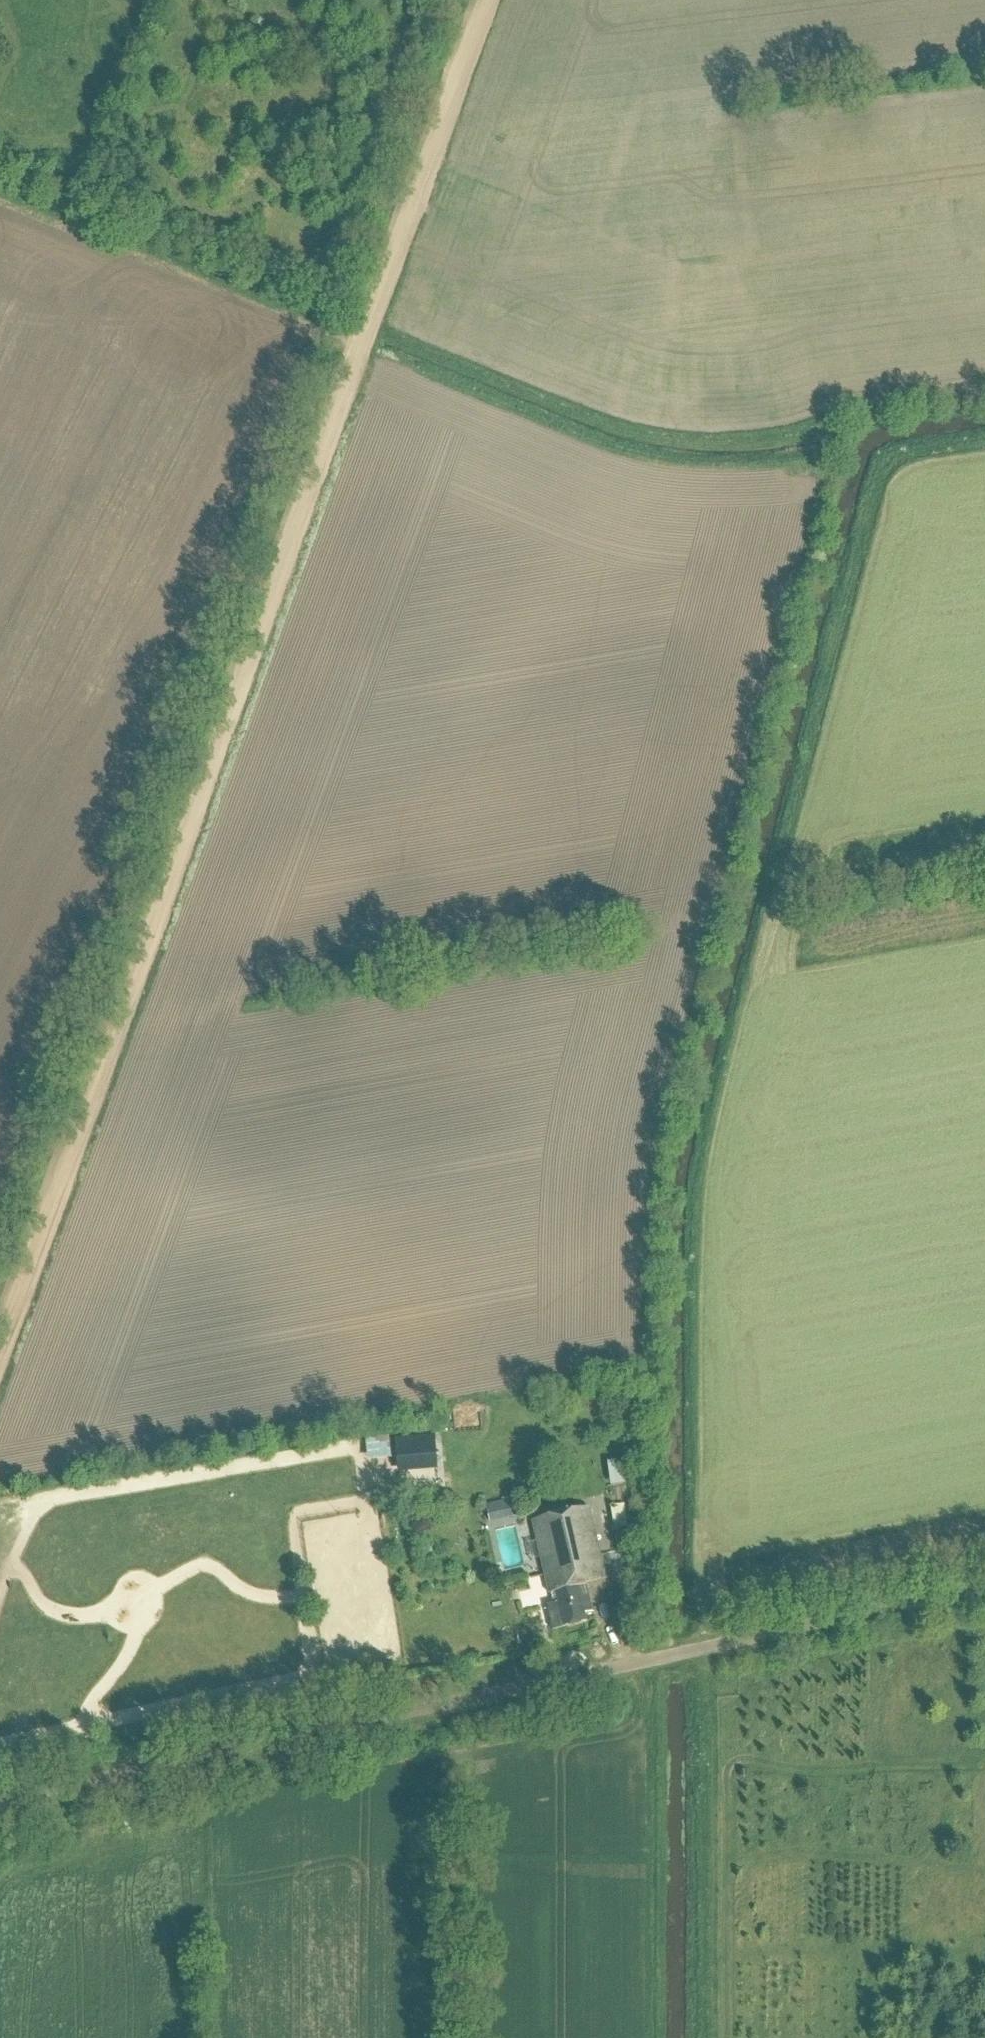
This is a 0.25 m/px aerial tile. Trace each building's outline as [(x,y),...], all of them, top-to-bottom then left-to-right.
[(609,1507),(613,1533),(615,1533),(616,1553),(627,1553),(624,1506),(609,1507)] [(549,1608),(554,1632),(586,1625),(584,1616),(592,1614),(585,1586),(603,1581),(586,1511),(531,1523),(548,1596),(551,1595),(553,1607),(549,1608)]
